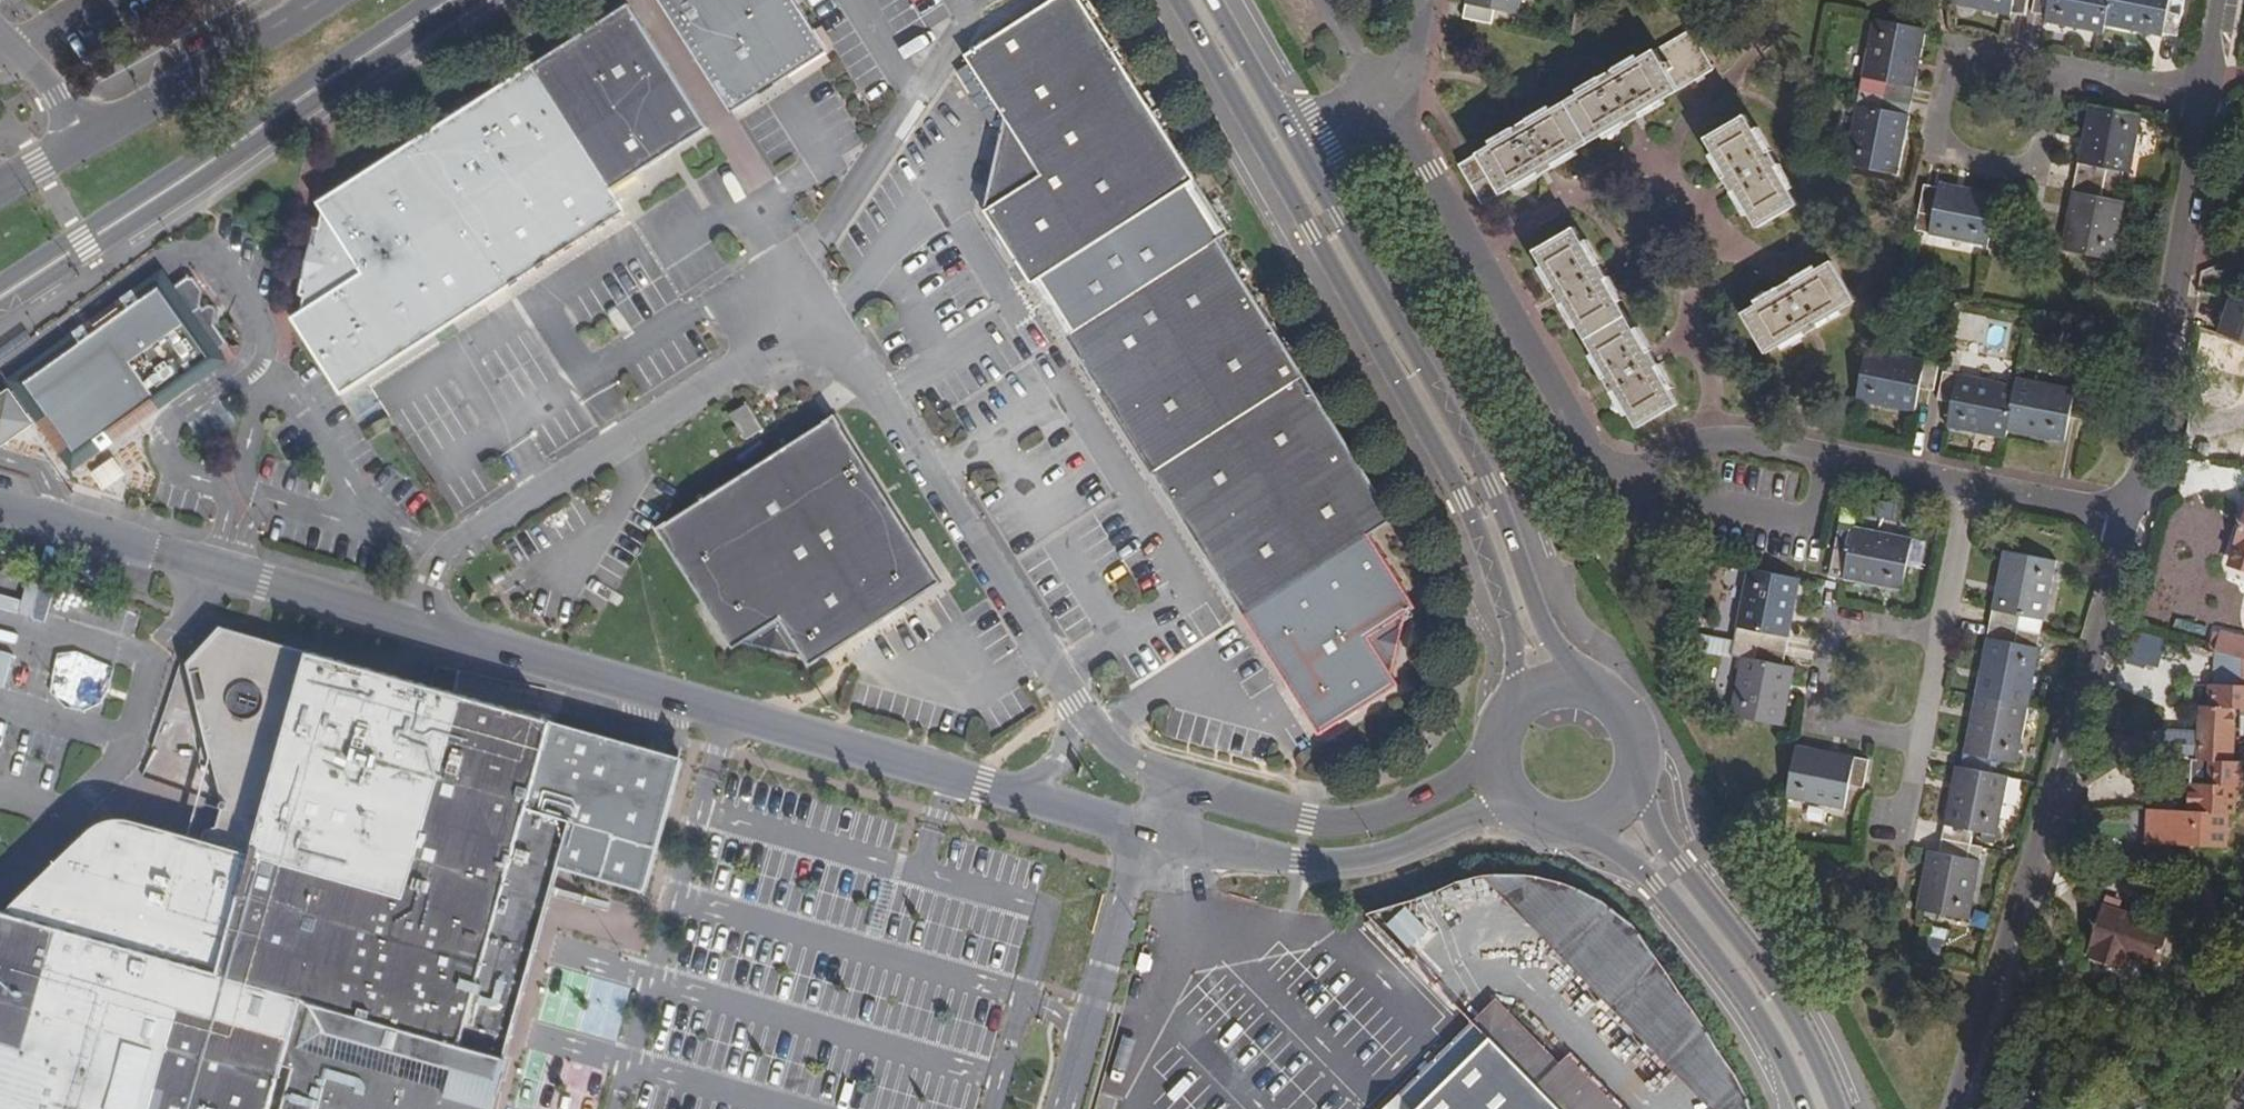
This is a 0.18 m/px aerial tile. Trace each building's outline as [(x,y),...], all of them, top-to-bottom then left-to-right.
[(791,0),(654,0),(731,119),(827,57),(791,0)] [(1112,50),(1079,0),(1061,0),(978,55),(1013,112),(1112,50)] [(1462,19),(1492,24),(1495,10),(1518,14),(1520,0),(1466,0),(1462,19)] [(2028,0),(1953,0),(1953,4),(2011,15),(2011,13),(2024,16),(2028,0)] [(2032,13),(2046,17),(2046,22),(2103,33),(2105,25),(2163,37),(2166,13),(2181,16),(2184,0),(2035,0),(2032,13)] [(642,31),(629,11),(609,24),(642,31)] [(1874,18),(1846,164),(1898,175),(1927,29),(1874,18)] [(609,24),(534,72),(613,196),(707,133),(642,31),(609,24)] [(1690,30),(1655,50),(1678,90),(1713,69),(1690,30)] [(1765,52),(1773,43),(1763,32),(1753,41),(1765,52)] [(1112,50),(1013,112),(984,207),(1030,282),(1195,176),(1112,50)] [(1601,82),(1565,102),(1589,143),(1624,122),(1627,124),(1641,116),(1639,113),(1678,90),(1655,50),(1616,73),(1613,70),(1599,78),(1601,82)] [(613,196),(534,72),(415,148),(509,295),(627,218),(613,196)] [(1515,133),(1478,155),(1502,194),(1538,173),(1541,176),(1554,169),(1553,164),(1589,143),(1565,102),(1530,124),(1527,121),(1514,129),(1515,133)] [(2130,174),(2142,115),(2090,105),(2063,250),(2113,260),(2124,202),(2119,201),(2123,173),(2130,174)] [(1758,227),(1798,203),(1776,167),(1779,165),(1771,150),(1768,152),(1745,116),(1707,140),(1729,177),(1726,178),(1734,192),(1737,191),(1758,227)] [(303,317),(293,324),(341,400),(509,295),(415,148),(320,209),(325,216),(321,234),(315,233),(300,300),(306,302),(303,317)] [(1502,194),(1478,155),(1460,166),(1483,205),(1502,194)] [(1229,230),(1195,176),(1030,282),(1064,336),(1219,236),(1229,230)] [(1916,231),(1989,246),(1999,195),(1939,183),(1938,188),(1925,185),(1916,231)] [(1565,304),(1585,338),(1624,315),(1605,280),(1607,278),(1600,264),(1596,266),(1575,229),(1535,252),(1556,290),(1553,292),(1561,304),(1565,304)] [(1219,236),(1064,336),(1149,472),(1305,372),(1219,236)] [(1743,314),(1766,353),(1803,331),(1805,334),(1818,326),(1817,323),(1854,301),(1830,261),(1793,284),(1790,281),(1778,288),(1780,292),(1743,314)] [(27,388),(12,399),(11,397),(0,405),(0,445),(30,423),(26,418),(32,414),(69,465),(76,466),(92,455),(93,448),(113,434),(120,435),(152,413),(153,406),(211,366),(208,361),(228,347),(215,329),(218,316),(216,313),(210,311),(205,315),(199,308),(203,296),(194,282),(189,280),(163,298),(159,293),(27,388)] [(2243,343),(2243,306),(2231,302),(2221,335),(2243,343)] [(1624,315),(1585,338),(1608,376),(1605,379),(1612,391),(1616,391),(1637,428),(1676,405),(1654,367),(1658,365),(1650,350),(1646,353),(1624,315)] [(1939,363),(1865,348),(1855,399),(1916,412),(1921,388),(1934,390),(1939,363)] [(1383,495),(1305,372),(1149,472),(1240,616),(1366,534),(1383,495)] [(1948,425),(2006,437),(2007,429),(2066,442),(2071,418),(2084,421),(2090,393),(2017,378),(2016,387),(1945,373),(1940,399),(1953,402),(1948,425)] [(764,430),(761,425),(747,405),(730,415),(746,442),(764,430)] [(835,417),(657,532),(732,648),(739,644),(806,655),(811,663),(941,580),(835,417)] [(118,459),(93,475),(104,492),(129,476),(118,459)] [(1395,516),(1383,495),(1366,534),(1395,516)] [(2243,516),(2230,557),(2243,562),(2243,516)] [(1901,591),(1913,539),(1840,524),(1829,576),(1901,591)] [(1366,534),(1240,616),(1314,736),(1398,682),(1393,675),(1404,615),(1413,607),(1366,534)] [(1919,910),(1969,920),(1983,847),(1971,845),(1973,831),(1997,835),(2008,777),(1991,774),(1993,760),(2017,764),(2042,635),(2018,630),(2021,615),(2044,620),(2056,560),(2004,550),(1963,768),(1956,767),(1940,854),(1931,851),(1919,910)] [(1800,579),(1748,568),(1737,627),(1760,631),(1756,660),(1744,657),(1732,716),(1783,726),(1794,668),(1784,665),(1800,579)] [(310,654),(223,629),(186,665),(214,758),(237,764),(235,775),(249,779),(272,785),(310,654)] [(2164,702),(2178,642),(2137,633),(2123,693),(2164,702)] [(682,761),(561,725),(561,724),(552,721),(548,720),(310,654),(272,785),(263,816),(258,833),(252,853),(218,843),(202,839),(137,819),(120,818),(105,820),(94,825),(5,912),(0,911),(0,1108),(271,1108),(278,1075),(302,1079),(325,1086),(319,1108),(491,1108),(506,1056),(485,1050),(515,943),(492,937),(493,933),(490,932),(492,923),(496,924),(499,911),(509,914),(518,881),(534,886),(533,889),(543,891),(553,886),(559,865),(646,889),(682,761)] [(2222,657),(2219,693),(2243,695),(2243,664),(2222,657)] [(2203,736),(2198,767),(2213,769),(2210,792),(2190,791),(2188,818),(2151,814),(2147,848),(2223,856),(2224,826),(2231,827),(2235,795),(2243,796),(2243,784),(2243,771),(2234,770),(2239,717),(2243,718),(2243,695),(2219,693),(2216,692),(2215,713),(2211,713),(2209,736),(2203,736)] [(2204,712),(2203,736),(2209,736),(2211,713),(2204,712)] [(1786,798),(1844,809),(1849,785),(1862,787),(1868,760),(1796,745),(1786,798)] [(214,758),(242,800),(239,809),(235,820),(223,827),(218,843),(252,853),(258,833),(263,816),(272,785),(249,779),(235,775),(237,764),(214,758)] [(1723,1108),(1770,1108),(1749,1067),(1706,994),(1640,923),(1618,904),(1583,884),(1550,873),(1525,869),(1490,869),(1618,1001),(1723,1108)] [(485,1050),(506,1056),(553,886),(543,891),(533,889),(534,886),(518,881),(509,914),(499,911),(496,924),(492,923),(490,932),(493,933),(492,937),(515,943),(485,1050)] [(2094,956),(2125,967),(2129,955),(2136,957),(2166,968),(2179,929),(2104,905),(2092,942),(2098,944),(2094,956)] [(2129,955),(2125,967),(2132,968),(2136,957),(2129,955)] [(1571,1108),(1624,1108),(1568,1051),(1564,1056),(1498,988),(1475,1011),(1571,1108)] [(1475,1011),(1404,1082),(1404,1083),(1378,1108),(1571,1108),(1475,1011)] [(325,1086),(302,1079),(281,1108),(319,1108),(325,1086)]
